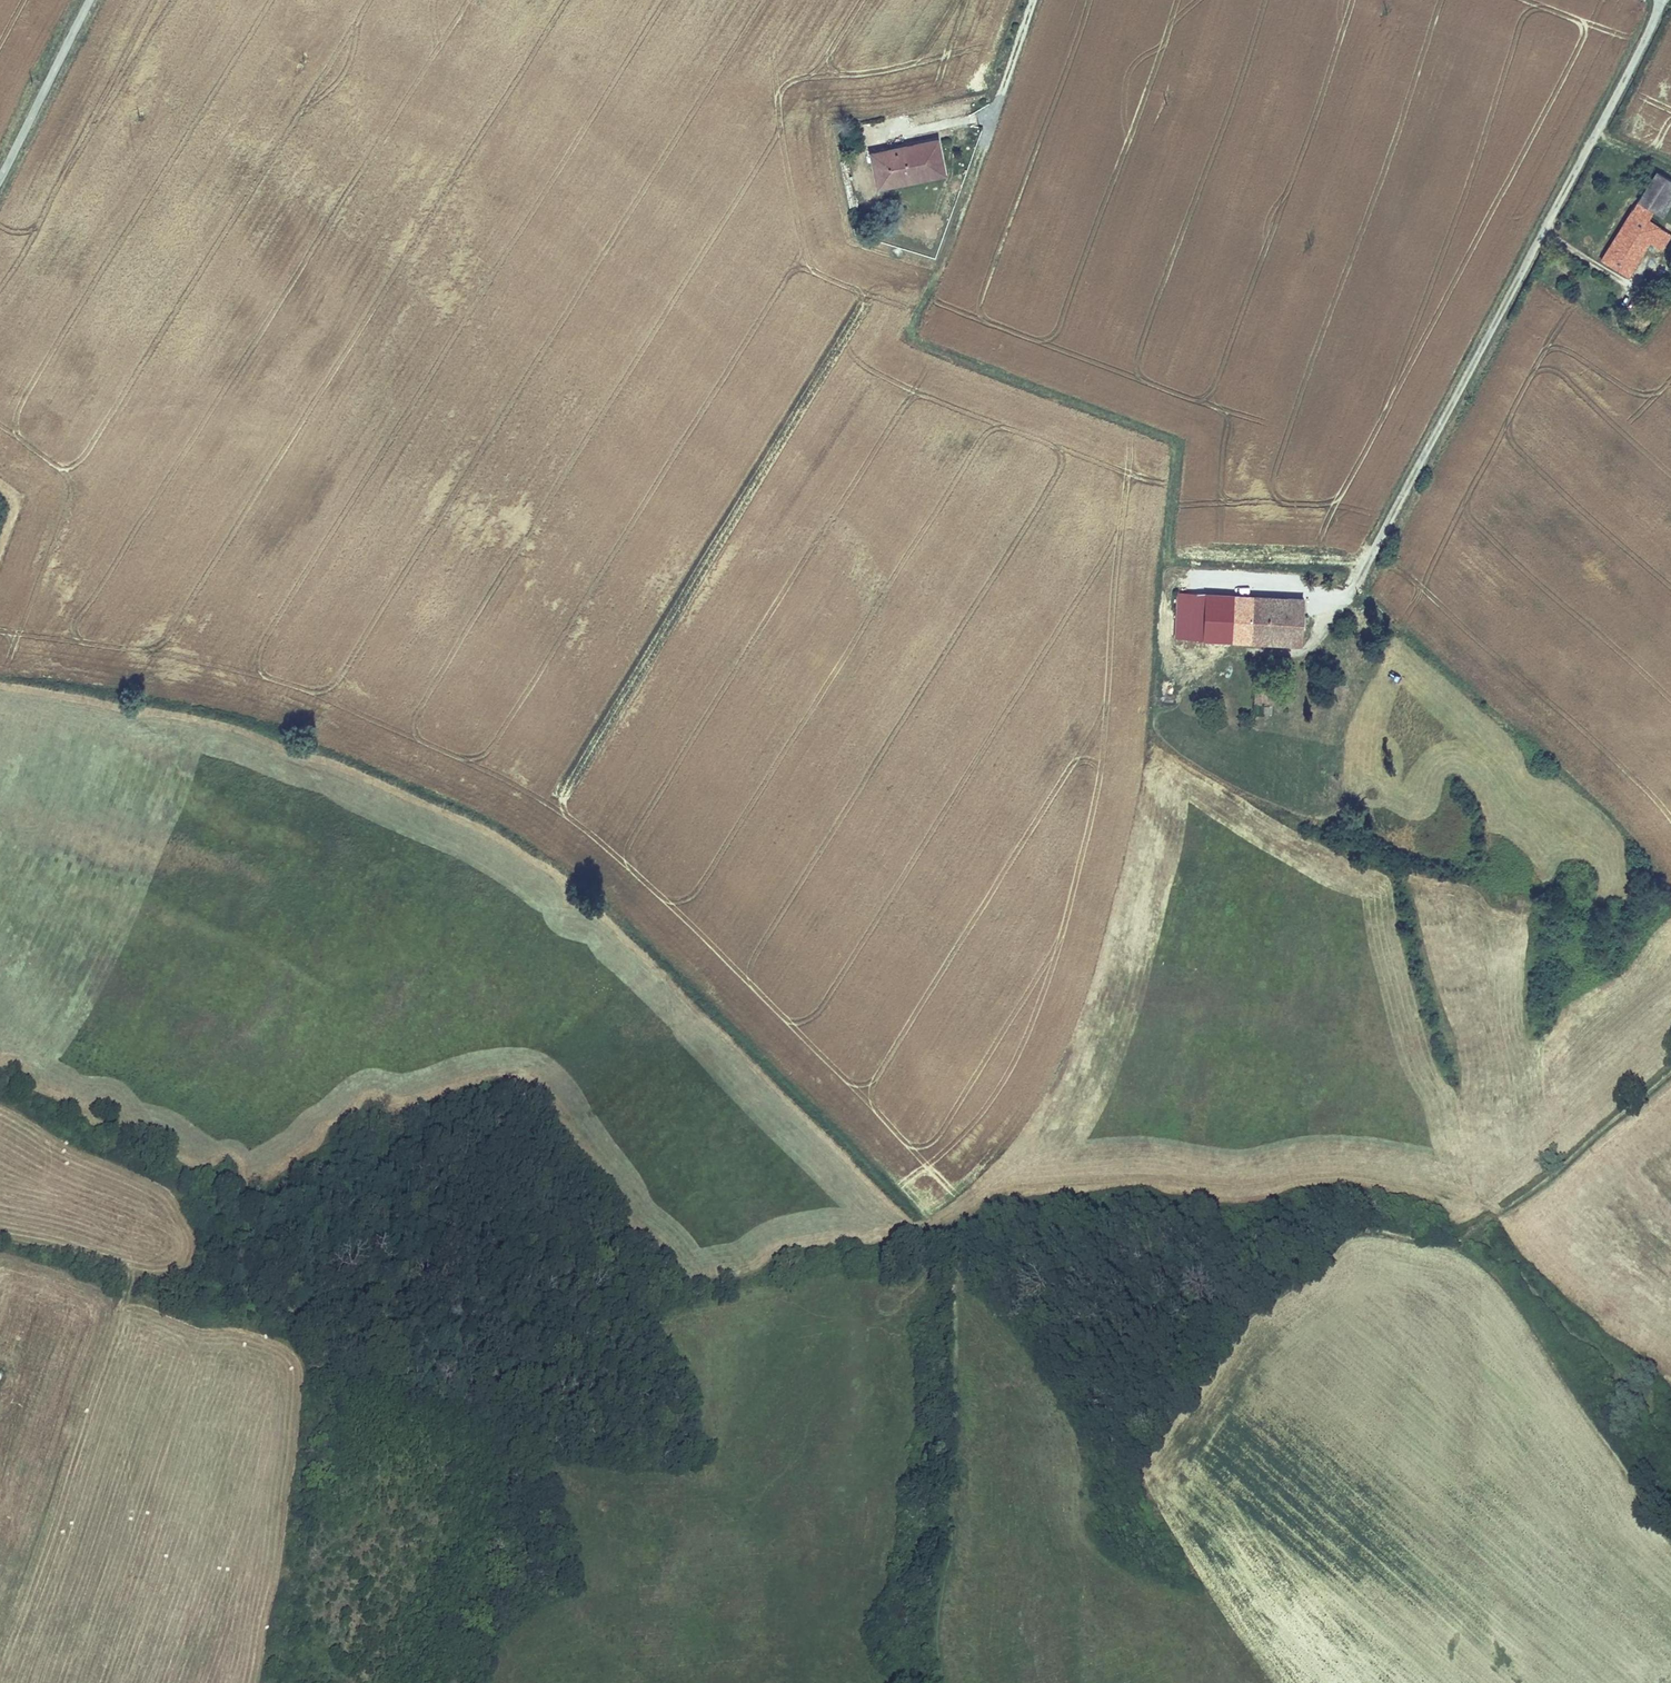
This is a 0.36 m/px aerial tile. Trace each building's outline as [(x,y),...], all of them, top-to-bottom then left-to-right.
[(939,140),(870,157),(876,184),(890,190),(891,188),(944,175),(946,171),(939,140)] [(1662,212),(1670,196),(1670,174),(1657,166),(1645,185),(1655,200),(1650,210),(1657,221),(1657,237),(1662,240),(1670,227),(1670,226),(1662,212)] [(1655,200),(1645,185),(1644,185),(1601,253),(1627,267),(1637,253),(1626,248),(1639,227),(1648,232),(1657,237),(1657,221),(1650,210),(1655,200)] [(1637,253),(1648,232),(1639,227),(1626,248),(1637,253)] [(1242,596),(1186,594),(1184,637),(1239,640),(1242,596)] [(1309,643),(1310,599),(1242,596),(1239,640),(1309,643)] [(1282,708),(1284,693),(1267,691),(1265,706),(1282,708)]
